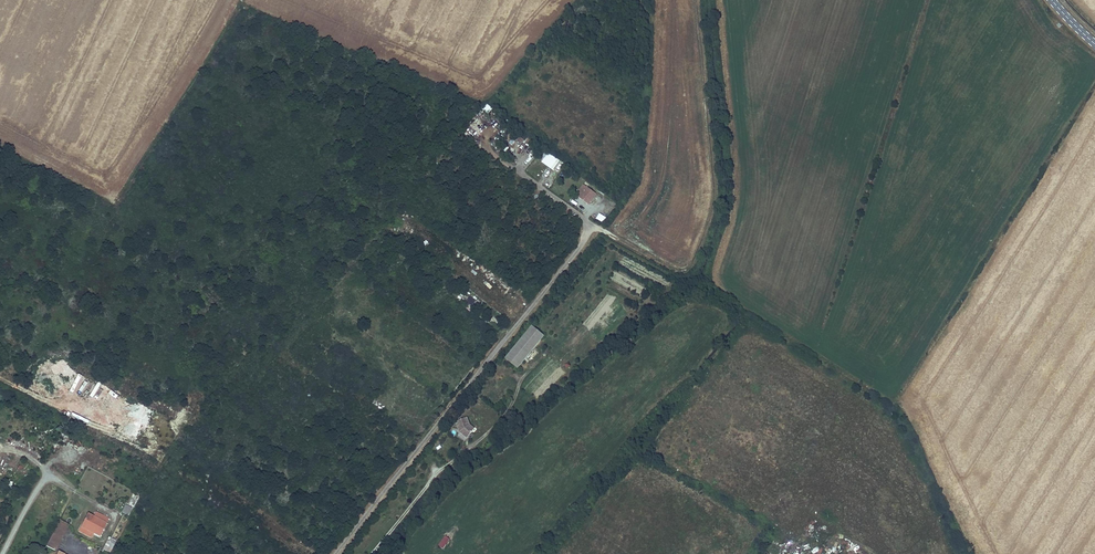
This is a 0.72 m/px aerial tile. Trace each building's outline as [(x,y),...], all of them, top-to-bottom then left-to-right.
[(486,104),(482,109),(488,115),(493,109),(486,104)] [(555,160),(549,155),(546,159),(552,164),(555,160)] [(597,195),(584,185),(576,195),(589,205),(597,195)] [(469,296),(465,305),(472,308),(476,299),(469,296)] [(533,327),(507,359),(518,369),(545,337),(533,327)] [(468,418),(457,422),(460,430),(461,429),(462,431),(461,433),(468,438),(475,429),(471,425),(468,418)] [(129,516),(133,508),(125,505),(121,513),(129,516)] [(93,533),(93,534),(94,534),(100,537),(107,524),(106,523),(108,519),(96,513),(94,517),(95,518),(91,525),(96,527),(93,533)] [(88,514),(79,532),(85,535),(88,531),(93,534),(93,533),(96,527),(91,525),(95,518),(94,517),(88,514)] [(60,520),(46,546),(55,551),(68,525),(60,520)] [(445,536),(438,546),(443,550),(450,540),(445,536)] [(112,549),(116,541),(110,538),(106,546),(112,549)]
